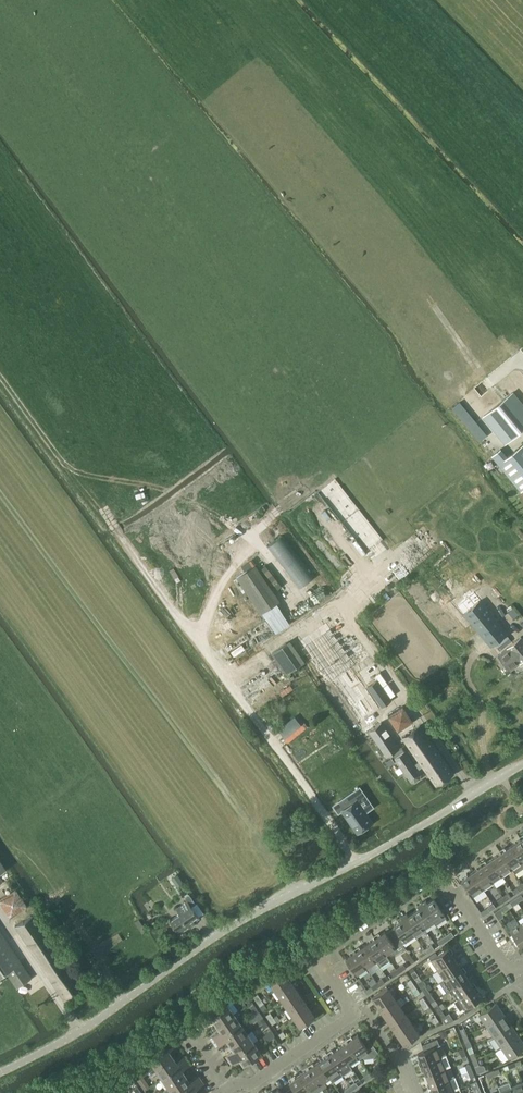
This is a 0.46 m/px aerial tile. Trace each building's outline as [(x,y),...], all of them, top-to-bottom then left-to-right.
[(484,415),(507,442),(522,429),(522,407),(512,393),(484,415)] [(492,456),(521,491),(522,490),(522,444),(507,457),(501,449),(492,456)] [(261,613),(276,603),(251,567),(237,577),(259,610),(261,613)] [(507,632),(481,600),(465,613),(491,645),(507,632)] [(333,611),(322,619),(324,623),(326,622),(355,663),(358,668),(356,670),(358,672),(369,665),(365,660),(370,656),(359,639),(358,640),(339,613),(336,616),(333,611)] [(324,623),(298,641),(327,683),(330,680),(366,732),(368,730),(386,756),(391,753),(399,747),(381,722),(373,711),(379,707),(351,666),(355,663),(326,622),(324,623)] [(505,663),(511,670),(520,663),(522,660),(522,639),(521,637),(521,636),(515,642),(498,655),(503,661),(505,663)] [(272,652),(287,674),(291,670),(301,664),(291,649),(286,642),(272,652)] [(369,665),(358,672),(381,706),(397,695),(374,661),(369,665)] [(403,705),(388,715),(398,730),(413,720),(403,705)] [(419,724),(402,736),(419,760),(416,762),(420,767),(423,765),(436,784),(453,772),(419,724)] [(399,747),(391,753),(404,771),(403,772),(406,776),(407,775),(410,780),(415,781),(419,778),(420,773),(417,769),(420,767),(416,762),(413,764),(401,746),(399,747)] [(351,803),(345,806),(358,830),(374,821),(366,806),(374,802),(365,785),(347,795),(351,803)] [(511,845),(522,863),(522,842),(521,839),(511,845)] [(501,852),(513,869),(515,872),(522,867),(522,863),(511,845),(501,852)] [(501,852),(492,858),(503,875),(513,869),(501,852)] [(492,858),(482,865),(493,882),(503,875),(492,858)] [(482,865),(472,872),(483,888),(493,882),(482,865)] [(483,888),(472,872),(462,879),(473,895),(483,888)] [(177,874),(173,877),(178,885),(182,882),(177,874)] [(512,889),(503,896),(506,900),(515,894),(512,889)] [(170,920),(180,933),(196,923),(195,922),(194,920),(199,916),(192,906),(196,903),(189,894),(185,897),(187,900),(176,908),(180,914),(170,920)] [(506,900),(503,896),(497,900),(500,904),(506,900)] [(426,899),(422,902),(435,921),(436,924),(446,917),(433,898),(428,901),(426,899)] [(419,907),(414,911),(425,928),(435,921),(422,902),(417,905),(419,907)] [(406,912),(402,915),(416,934),(425,928),(414,911),(408,914),(406,912)] [(74,970),(34,912),(16,925),(65,996),(84,983),(75,970),(74,970)] [(395,926),(392,928),(402,942),(404,940),(405,941),(416,934),(402,915),(398,918),(400,921),(394,924),(395,926)] [(139,919),(136,921),(142,932),(146,929),(139,919)] [(519,924),(510,930),(520,945),(522,943),(522,929),(519,924)] [(385,931),(375,938),(386,954),(392,951),(395,955),(406,948),(402,942),(392,928),(386,932),(385,931)] [(7,972),(17,987),(32,978),(3,934),(0,930),(0,977),(7,972)] [(451,931),(444,935),(447,939),(454,934),(451,931)] [(447,939),(444,935),(438,940),(440,944),(447,939)] [(375,938),(365,944),(380,966),(389,960),(386,955),(386,954),(375,938)] [(365,944),(356,951),(367,967),(376,961),(380,966),(365,944)] [(432,945),(425,949),(428,953),(434,948),(432,945)] [(431,959),(438,969),(455,957),(448,947),(431,959)] [(428,953),(425,949),(418,953),(421,957),(428,953)] [(367,967),(356,951),(346,958),(357,974),(367,967)] [(438,969),(444,979),(461,967),(455,957),(438,969)] [(403,964),(396,969),(399,973),(406,968),(403,964)] [(446,991),(451,988),(468,977),(461,967),(444,979),(440,982),(446,991)] [(268,979),(276,990),(291,980),(283,969),(268,979)] [(451,988),(457,998),(475,987),(468,977),(451,988)] [(254,979),(245,985),(247,988),(256,982),(254,979)] [(420,987),(424,992),(428,990),(424,984),(425,983),(422,979),(417,983),(420,987)] [(276,990),(282,1000),(297,989),(291,981),(291,980),(276,990)] [(379,985),(376,981),(371,985),(374,989),(379,985)] [(413,983),(409,986),(415,995),(419,993),(413,983)] [(373,997),(379,1007),(394,996),(388,987),(373,997)] [(475,987),(457,998),(464,1008),(465,1008),(474,1002),(481,997),(475,987)] [(282,1000),(288,1009),(303,998),(297,989),(282,1000)] [(428,990),(424,992),(430,1002),(435,1000),(428,990)] [(250,994),(244,998),(247,1003),(252,1000),(253,999),(250,994)] [(379,1007),(385,1016),(400,1006),(394,996),(379,1007)] [(288,1009),(294,1017),(309,1007),(303,998),(288,1009)] [(214,1019),(217,1025),(234,1013),(241,1009),(235,1000),(228,1005),(227,1003),(202,1020),(205,1025),(214,1019)] [(474,1002),(465,1008),(467,1011),(476,1005),(474,1002)] [(479,1014),(487,1025),(504,1014),(496,1002),(479,1014)] [(385,1016),(392,1025),(407,1015),(400,1006),(385,1016)] [(309,1007),(294,1017),(300,1026),(315,1015),(309,1007)] [(445,1015),(441,1017),(445,1023),(454,1020),(449,1012),(445,1015)] [(234,1013),(217,1025),(221,1030),(213,1036),(216,1040),(241,1023),(234,1013)] [(487,1025),(494,1036),(511,1024),(504,1014),(487,1025)] [(392,1025),(398,1034),(413,1024),(407,1015),(392,1025)] [(262,1023),(266,1020),(262,1016),(257,1019),(260,1024),(262,1023)] [(227,1039),(231,1044),(247,1033),(241,1023),(216,1040),(219,1044),(227,1039)] [(413,1024),(398,1034),(404,1044),(419,1034),(413,1024)] [(494,1036),(501,1047),(518,1035),(511,1024),(494,1036)] [(272,1030),(263,1036),(266,1040),(275,1034),(272,1030)] [(226,1055),(229,1059),(254,1042),(247,1033),(231,1044),(234,1049),(226,1055)] [(358,1034),(348,1041),(359,1058),(364,1055),(366,1057),(373,1056),(379,1053),(375,1047),(365,1033),(359,1036),(358,1034)] [(501,1047),(509,1058),(522,1048),(522,1042),(518,1035),(501,1047)] [(418,1053),(423,1064),(446,1055),(446,1054),(440,1044),(437,1038),(422,1044),(424,1050),(418,1053)] [(149,1057),(156,1067),(173,1056),(169,1050),(177,1045),(174,1040),(149,1057)] [(348,1041),(338,1047),(353,1068),(351,1064),(359,1058),(348,1041)] [(254,1042),(229,1059),(232,1064),(240,1058),(244,1064),(261,1053),(254,1042)] [(338,1047),(329,1054),(343,1075),(353,1068),(338,1047)] [(467,1048),(471,1059),(476,1057),(472,1047),(467,1048)] [(459,1050),(463,1061),(468,1059),(464,1048),(459,1050)] [(329,1054),(319,1061),(333,1082),(343,1075),(329,1054)] [(156,1067),(162,1077),(187,1060),(184,1055),(176,1061),(173,1056),(156,1067)] [(423,1064),(427,1075),(446,1067),(450,1065),(446,1055),(423,1064)] [(162,1077),(169,1087),(186,1075),(182,1070),(190,1064),(187,1060),(162,1077)] [(319,1061),(309,1067),(323,1088),(327,1085),(325,1082),(329,1079),(332,1083),(333,1082),(319,1061)] [(299,1074),(311,1091),(312,1092),(316,1092),(323,1088),(309,1067),(299,1074)] [(427,1075),(431,1086),(450,1078),(446,1067),(427,1075)] [(120,1074),(128,1087),(138,1081),(129,1068),(120,1074)] [(288,1090),(290,1092),(308,1092),(311,1091),(299,1074),(291,1080),(290,1081),(293,1086),(291,1087),(288,1090)] [(166,1092),(180,1092),(201,1079),(198,1075),(189,1080),(186,1075),(169,1087),(164,1090),(166,1092)] [(143,1076),(138,1080),(142,1086),(147,1082),(143,1076)] [(434,1092),(445,1092),(459,1087),(455,1077),(450,1078),(431,1086),(434,1092)] [(180,1092),(198,1092),(195,1089),(204,1083),(201,1079),(180,1092)] [(474,1092),(477,1092),(481,1091),(477,1081),(476,1081),(471,1084),(474,1092)] [(498,1086),(500,1091),(501,1092),(514,1092),(511,1086),(509,1082),(498,1086)] [(511,1086),(514,1092),(522,1092),(522,1084),(522,1082),(511,1086)] [(110,1084),(96,1092),(116,1092),(110,1084)]
